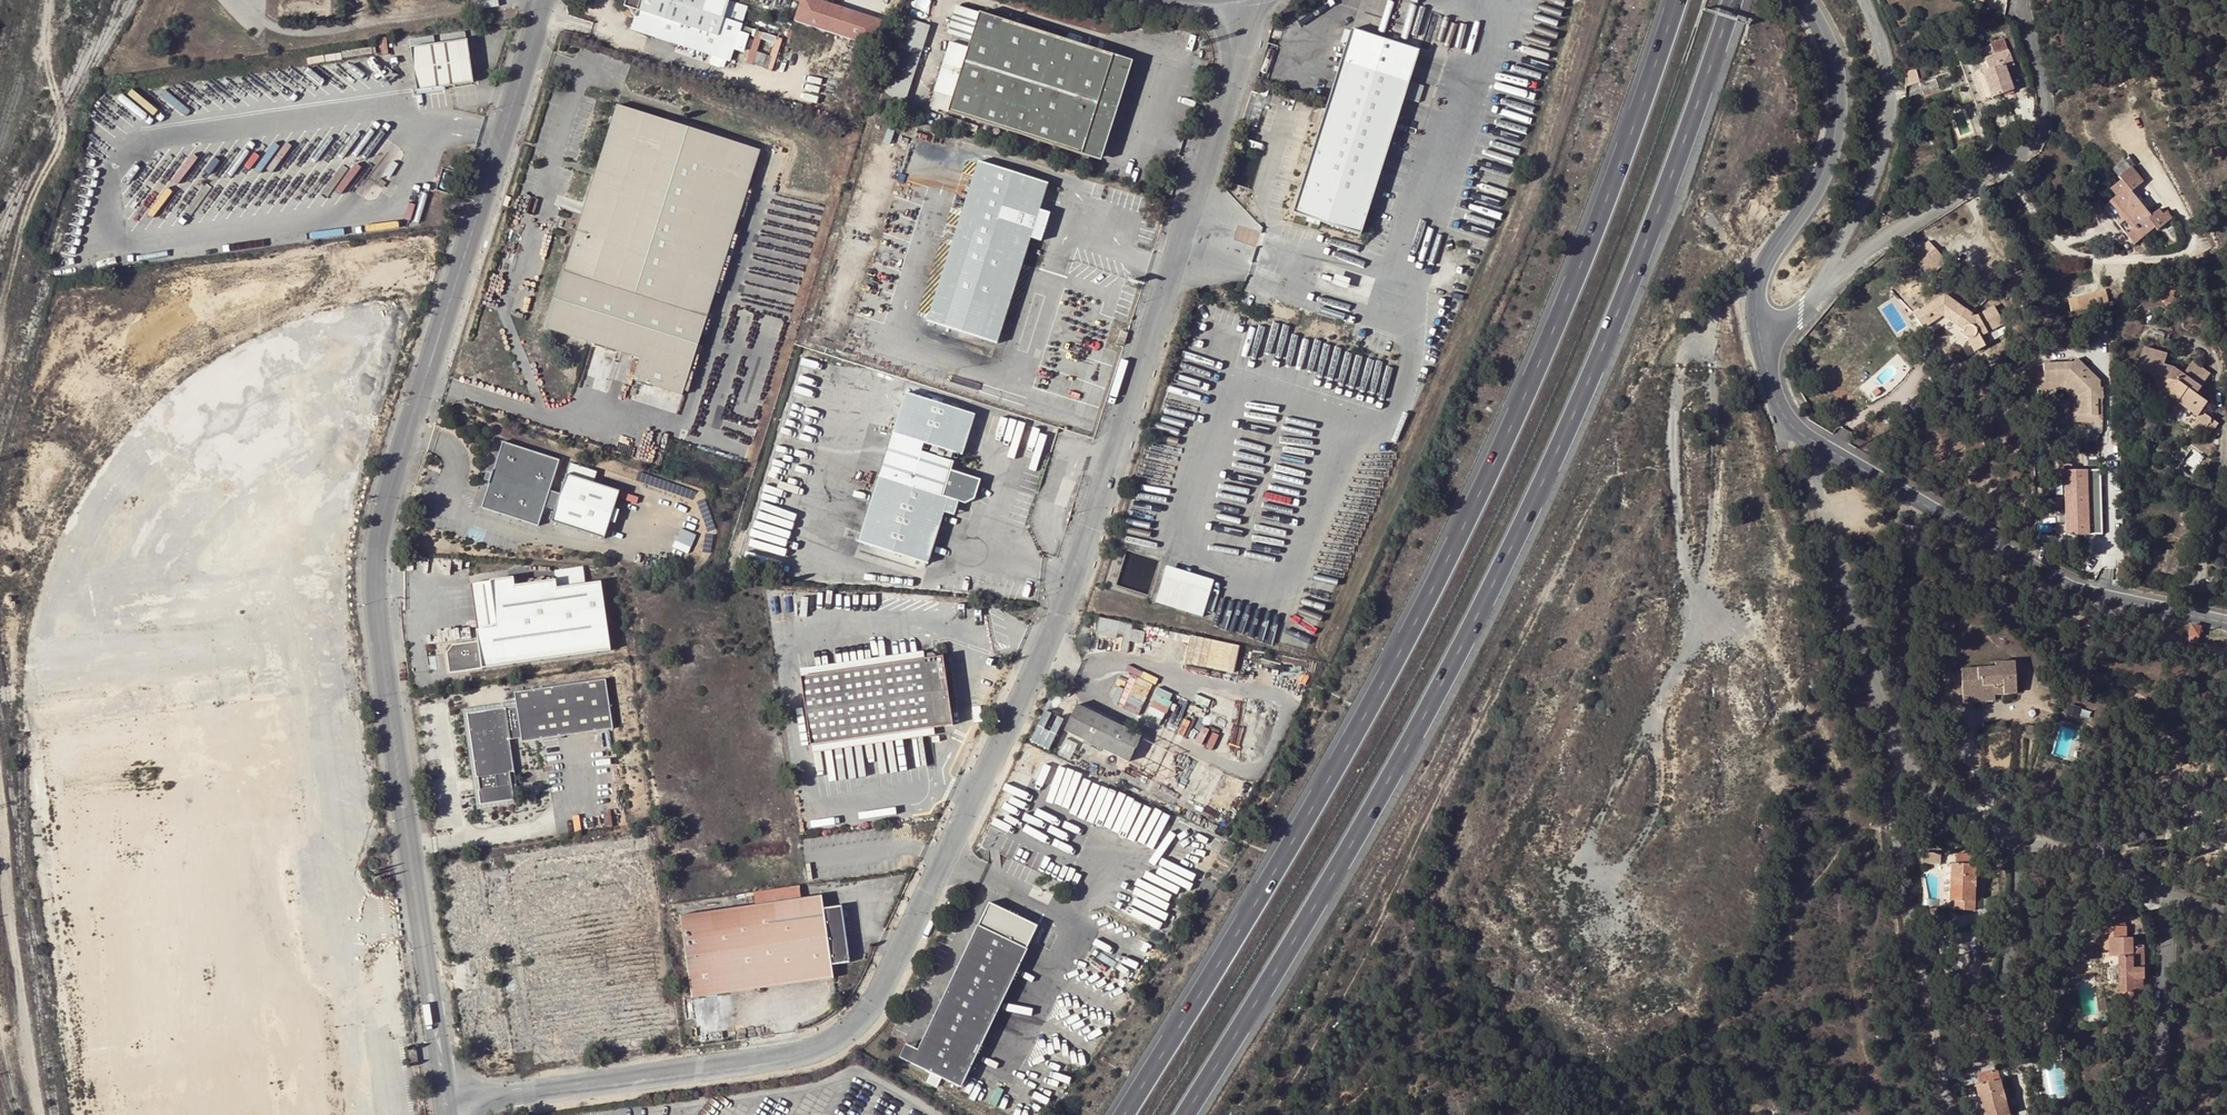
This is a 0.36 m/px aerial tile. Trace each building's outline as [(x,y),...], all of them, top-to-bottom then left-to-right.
[(747,8),(723,0),(624,0),(625,1),(623,7),(628,9),(637,11),(634,19),(631,30),(730,62),(747,8)] [(872,46),(881,20),(825,2),(826,0),(800,0),(793,21),(872,46)] [(971,41),(979,14),(957,7),(948,34),(971,41)] [(637,11),(628,9),(634,19),(637,11)] [(1096,159),(1127,60),(1102,52),(1097,50),(1100,42),(1089,38),(1086,47),(980,13),(979,14),(971,41),(969,48),(950,42),(930,107),(1096,159)] [(888,76),(911,84),(930,25),(906,18),(888,76)] [(1292,213),(1359,233),(1418,51),(1352,29),(1292,213)] [(1954,30),(1945,33),(1949,46),(1958,42),(1954,30)] [(449,85),(473,82),(467,39),(411,46),(416,89),(449,85)] [(1995,55),(1984,59),(1988,69),(1983,71),(1991,96),(2003,92),(2012,89),(2005,68),(2013,65),(2004,40),(1991,45),(1995,55)] [(1978,61),(1981,72),(1983,71),(1988,69),(1984,59),(1978,61)] [(1127,60),(1096,159),(1101,161),(1132,62),(1127,60)] [(1983,71),(1981,72),(1976,74),(1985,99),(1991,96),(1983,71)] [(878,106),(902,113),(911,84),(888,76),(878,106)] [(1935,77),(1919,83),(1923,94),(1939,88),(1935,77)] [(1967,84),(1957,88),(1963,103),(1973,100),(1967,84)] [(1252,89),(1247,104),(1255,106),(1259,92),(1252,89)] [(708,315),(760,151),(617,106),(565,271),(708,315)] [(1244,111),(1242,120),(1249,123),(1252,114),(1244,111)] [(1258,116),(1252,114),(1249,123),(1255,125),(1258,116)] [(1038,210),(1047,183),(978,161),(926,320),(995,342),(1030,236),(1040,239),(1048,213),(1038,210)] [(2117,198),(2110,204),(2140,240),(2155,227),(2157,231),(2173,218),(2168,211),(2163,214),(2159,209),(2151,215),(2133,193),(2145,183),(2132,167),(2120,177),(2122,180),(2110,189),(2117,198)] [(2103,195),(2091,205),(2093,208),(2106,198),(2103,195)] [(2140,240),(2110,204),(2105,208),(2134,244),(2140,240)] [(1935,248),(1918,263),(1929,276),(1947,261),(1935,248)] [(683,394),(708,315),(565,271),(547,329),(642,359),(635,379),(683,394)] [(2148,281),(2147,279),(2143,273),(2134,279),(2139,286),(2148,281)] [(1336,286),(1351,291),(1354,281),(1339,275),(1336,286)] [(2182,297),(2175,284),(2160,292),(2168,306),(2182,297)] [(2105,290),(2068,300),(2071,312),(2108,302),(2105,290)] [(2003,323),(1993,307),(1975,317),(1944,295),(1918,312),(1914,314),(1915,317),(1922,328),(1941,316),(1954,325),(1955,324),(1963,330),(1964,333),(1965,336),(1975,352),(1985,346),(1980,337),(2003,323)] [(1922,328),(1915,317),(1911,321),(1916,330),(1918,329),(1922,328)] [(1127,335),(1120,333),(1116,343),(1123,345),(1127,335)] [(2168,354),(2144,347),(2138,371),(2151,375),(2156,376),(2152,391),(2168,396),(2167,398),(2177,406),(2179,404),(2191,413),(2198,417),(2192,426),(2208,439),(2210,435),(2218,423),(2213,419),(2203,412),(2208,403),(2201,398),(2197,395),(2202,388),(2201,388),(2198,385),(2207,372),(2193,362),(2184,374),(2175,368),(2165,365),(2168,354)] [(2044,364),(2044,373),(2045,384),(2066,384),(2078,396),(2079,415),(2098,415),(2098,399),(2103,399),(2102,388),(2100,388),(2100,381),(2076,359),(2072,363),(2044,364)] [(2210,374),(2207,372),(2198,385),(2201,388),(2210,374)] [(2044,373),(2037,374),(2038,390),(2064,389),(2073,398),(2073,422),(2103,421),(2103,399),(2098,399),(2098,415),(2079,415),(2078,396),(2066,384),(2045,384),(2044,373)] [(2151,375),(2147,392),(2167,398),(2168,396),(2152,391),(2156,376),(2151,375)] [(2206,391),(2202,388),(2197,395),(2201,398),(2206,391)] [(857,544),(926,566),(943,515),(946,516),(956,511),(958,504),(965,506),(974,502),(980,482),(950,473),(953,464),(921,454),(923,446),(961,458),(975,417),(906,395),(857,544)] [(2190,414),(2191,413),(2179,404),(2177,406),(2190,414)] [(561,459),(504,441),(495,470),(494,470),(489,483),(490,483),(483,507),(540,526),(546,506),(557,509),(553,521),(606,538),(621,490),(595,482),(598,471),(571,463),(562,493),(551,490),(561,459)] [(2103,535),(2101,470),(2064,471),(2066,536),(2103,535)] [(791,556),(795,520),(759,516),(755,553),(791,556)] [(684,530),(679,539),(692,545),(696,536),(684,530)] [(1215,579),(1167,564),(1154,603),(1203,618),(1215,579)] [(448,673),(609,649),(599,580),(555,587),(554,579),(513,585),(512,577),(489,580),(495,627),(475,630),(477,641),(451,644),(445,652),(448,673)] [(468,583),(475,630),(495,627),(489,580),(468,583)] [(1131,626),(1098,620),(1094,637),(1115,641),(1116,636),(1122,638),(1119,655),(1126,656),(1128,644),(1141,646),(1144,634),(1130,632),(1131,626)] [(2201,628),(2192,626),(2190,634),(2199,636),(2201,628)] [(1187,639),(1167,635),(1166,642),(1186,646),(1187,639)] [(1237,649),(1189,639),(1183,665),(1232,675),(1237,649)] [(799,679),(920,662),(919,653),(798,672),(799,679)] [(920,662),(799,679),(801,697),(943,677),(941,659),(936,659),(924,661),(920,662)] [(1995,668),(1966,669),(1967,681),(1961,681),(1963,703),(1976,702),(1976,696),(1995,695),(1994,688),(2003,687),(2003,694),(2016,693),(2014,662),(1995,663),(1995,668)] [(1133,674),(1119,704),(1143,715),(1157,685),(1133,674)] [(951,727),(943,677),(801,697),(809,748),(933,730),(951,727)] [(477,790),(479,805),(514,800),(512,784),(510,785),(508,772),(513,771),(508,739),(520,737),(521,742),(611,728),(604,679),(513,692),(515,708),(503,709),(503,707),(465,713),(474,777),(477,777),(479,789),(477,790)] [(1159,693),(1147,719),(1163,726),(1175,700),(1159,693)] [(2089,718),(2090,708),(2071,704),(2069,714),(2089,718)] [(1075,706),(1075,707),(1140,737),(1140,736),(1075,706)] [(1128,763),(1140,737),(1075,707),(1063,732),(1128,763)] [(1053,749),(1066,717),(1047,709),(1034,741),(1053,749)] [(933,730),(809,748),(810,754),(933,737),(933,730)] [(1128,763),(1063,732),(1063,733),(1128,763)] [(1924,852),(1923,863),(1945,864),(1945,852),(1924,852)] [(1976,878),(1977,855),(1957,854),(1956,864),(1953,864),(1952,892),(1952,901),(1955,901),(1954,910),(1975,910),(1975,895),(1977,895),(1977,892),(1972,892),(1972,888),(1978,888),(1978,878),(1976,878)] [(1944,892),(1952,892),(1953,864),(1946,864),(1944,892)] [(678,914),(690,997),(832,977),(830,964),(847,961),(839,903),(821,906),(820,893),(799,896),(797,884),(751,891),(753,903),(678,914)] [(977,926),(1026,949),(1038,922),(989,899),(977,926)] [(916,1053),(910,1064),(930,1074),(925,1084),(936,1089),(941,1079),(961,1089),(1026,949),(977,926),(916,1053)] [(2110,951),(2111,958),(2120,958),(2120,993),(2117,993),(2118,1010),(2143,1009),(2142,986),(2139,986),(2139,979),(2144,979),(2144,969),(2143,969),(2143,947),(2132,947),(2131,939),(2125,939),(2125,927),(2101,928),(2102,940),(2110,940),(2110,951)] [(2110,940),(2102,940),(2102,951),(2110,951),(2110,940)] [(2041,1043),(2040,1034),(2030,1036),(2031,1044),(2041,1043)] [(2049,1037),(2040,1034),(2041,1043),(2050,1046),(2049,1037)] [(910,1064),(916,1053),(902,1047),(896,1058),(910,1064)] [(2047,1096),(2062,1096),(2063,1067),(2048,1066),(2047,1096)] [(1997,1071),(1978,1076),(1981,1085),(1977,1086),(1984,1113),(1985,1114),(2009,1114),(2007,1108),(2008,1107),(2008,1106),(2001,1107),(2000,1102),(2007,1101),(2004,1092),(2003,1092),(1997,1071)] [(1984,1113),(1977,1086),(1970,1087),(1978,1114),(1984,1113)]
